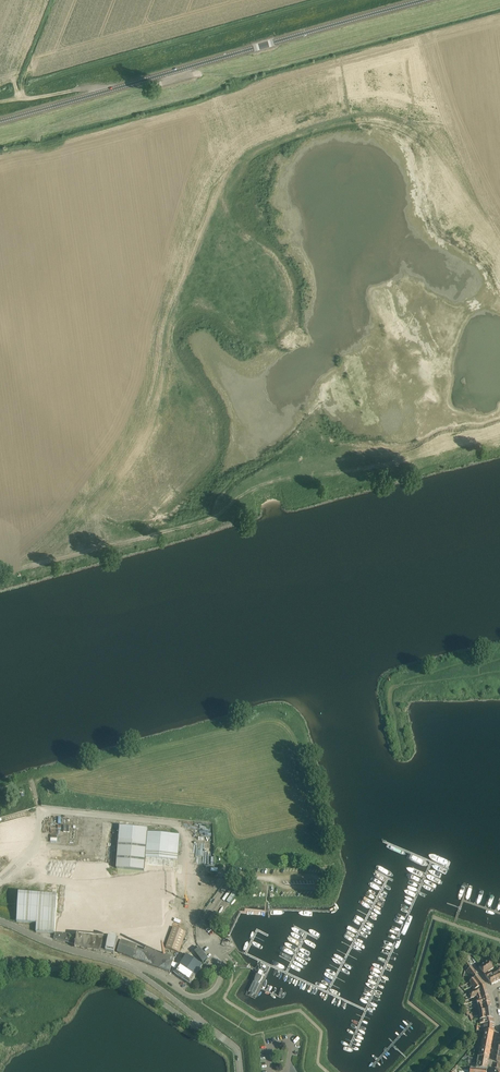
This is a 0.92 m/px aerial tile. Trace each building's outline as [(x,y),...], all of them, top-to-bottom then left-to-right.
[(143,890),(147,833),(148,830),(120,827),(115,878),(115,888),(143,890)] [(180,836),(147,833),(143,890),(149,890),(170,892),(170,891),(175,891),(180,836)] [(231,904),(236,894),(229,890),(223,899),(231,904)] [(55,934),(58,897),(19,894),(17,922),(36,924),(36,932),(55,934)] [(220,916),(214,912),(208,921),(213,925),(220,916)] [(110,936),(121,937),(123,916),(109,914),(107,930),(107,933),(110,933),(110,936)] [(186,932),(173,927),(165,947),(179,952),(186,932)] [(121,939),(55,934),(54,939),(54,938),(76,945),(115,953),(115,952),(118,943),(120,944),(121,941),(121,939)] [(170,972),(172,967),(173,963),(174,960),(161,955),(139,947),(122,941),(118,953),(170,972)] [(180,966),(173,963),(172,967),(177,971),(175,974),(190,984),(203,966),(187,955),(180,966)] [(257,1000),(273,967),(258,960),(242,993),(257,1000)] [(470,973),(474,979),(478,976),(467,961),(465,969),(469,974),(470,973)] [(493,969),(491,966),(489,962),(479,968),(484,975),(493,969)] [(499,972),(494,975),(492,972),(490,973),(496,983),(499,981),(499,974),(499,972)] [(492,985),(496,983),(490,973),(485,976),(492,985)] [(473,989),(474,990),(477,989),(486,986),(478,976),(474,979),(470,982),(471,984),(470,985),(471,987),(472,986),(474,988),(473,989)] [(487,990),(486,986),(477,989),(474,990),(469,992),(471,998),(477,996),(481,995),(480,993),(487,990)] [(477,996),(478,1000),(489,997),(487,990),(480,993),(481,995),(477,996)] [(477,1001),(478,1006),(490,1003),(489,997),(478,1000),(477,1001)] [(492,1009),(490,1003),(478,1006),(480,1012),(492,1009)] [(479,1012),(480,1020),(493,1020),(492,1009),(480,1012),(479,1012)] [(485,1032),(483,1038),(492,1040),(494,1033),(485,1032)] [(482,1044),(491,1046),(492,1040),(483,1038),(482,1044)] [(490,1053),(491,1046),(482,1044),(481,1051),(490,1053)] [(490,1053),(481,1051),(480,1057),(478,1057),(478,1058),(489,1059),(490,1053)] [(476,1069),(487,1070),(488,1064),(469,1061),(468,1063),(471,1064),(471,1065),(476,1066),(476,1065),(477,1065),(476,1069)]
